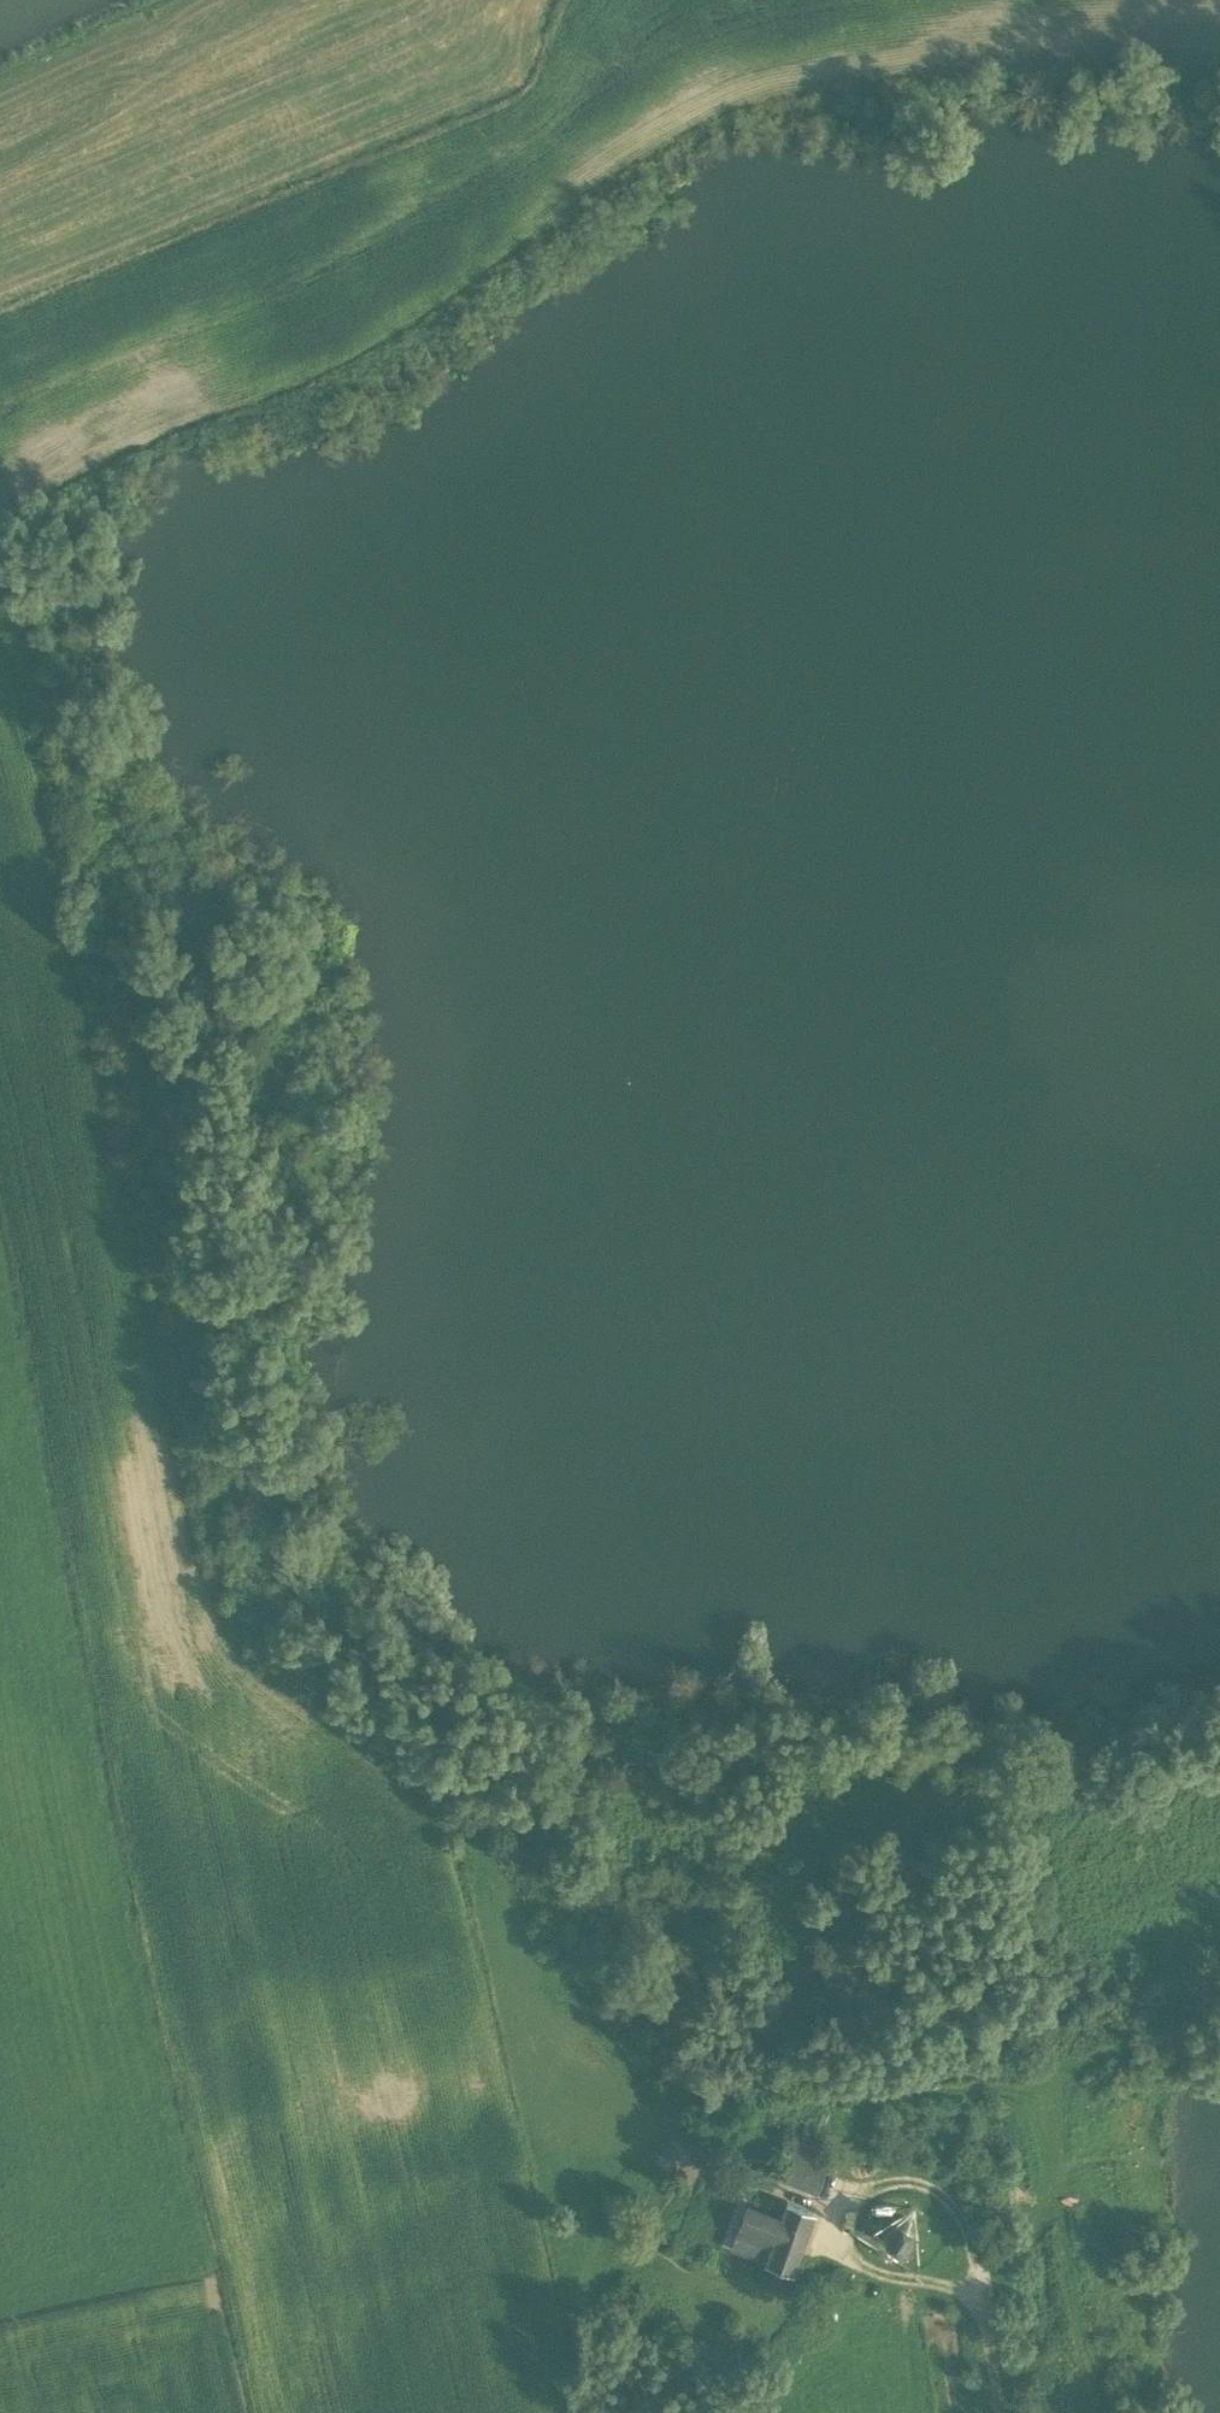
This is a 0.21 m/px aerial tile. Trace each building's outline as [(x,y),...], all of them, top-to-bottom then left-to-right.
[(832,2161),(799,2150),(793,2164),(791,2164),(786,2177),(821,2190),(826,2176),(832,2161)] [(779,2212),(745,2200),(734,2230),(768,2243),(762,2259),(791,2270),(813,2209),(784,2198),(779,2212)] [(882,2231),(882,2234),(886,2240),(888,2242),(891,2243),(894,2244),(897,2245),(900,2245),(903,2244),(905,2244),(907,2242),(910,2240),(912,2237),(912,2234),(912,2229),(912,2227),(910,2223),(906,2219),(904,2217),(902,2217),(894,2217),(891,2218),(888,2218),(882,2231)]
